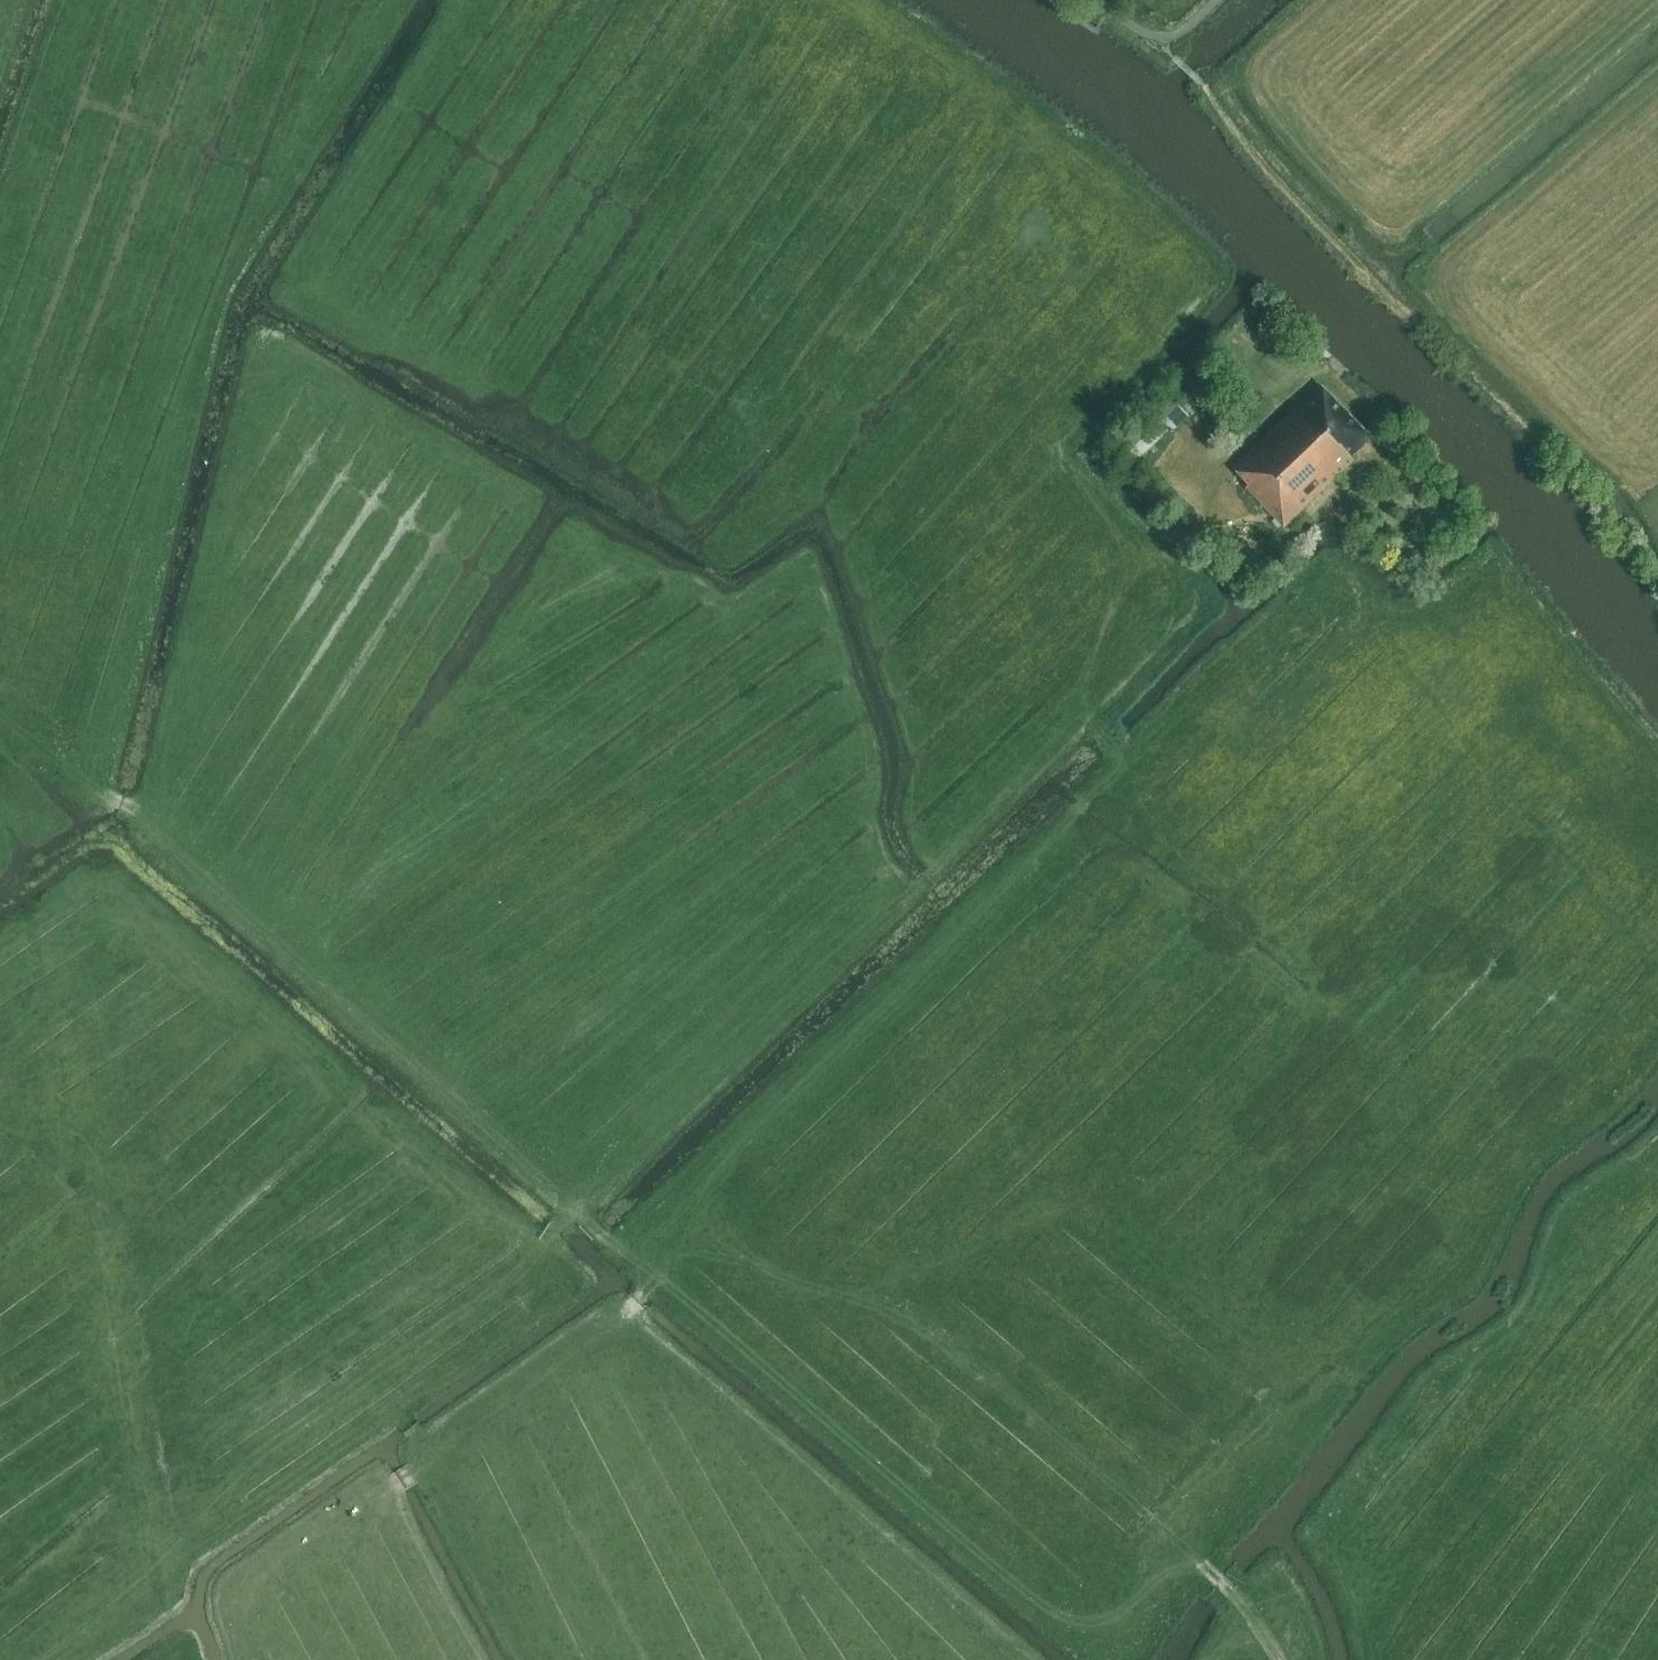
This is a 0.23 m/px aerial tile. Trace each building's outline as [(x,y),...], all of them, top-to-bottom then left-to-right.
[(1351,457),(1372,437),(1321,386),(1296,410),(1295,409),(1234,467),(1249,483),(1246,486),(1284,526),(1353,459),(1351,457)] [(1189,414),(1172,395),(1116,446),(1133,464),(1189,414)]
